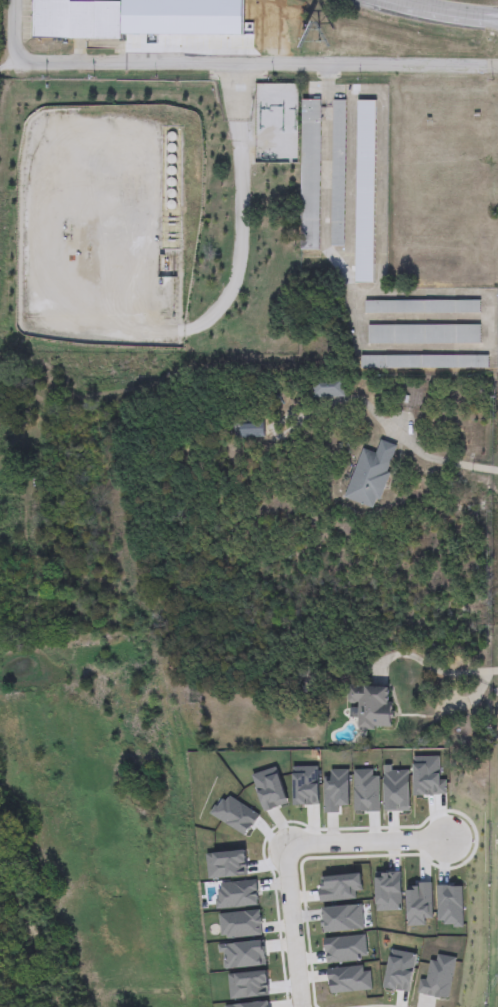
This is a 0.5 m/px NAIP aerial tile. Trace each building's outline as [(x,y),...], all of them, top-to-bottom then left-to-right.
[(32,39),(32,0),(70,0),(70,2),(122,3),(122,40),(32,39)] [(301,251),(301,101),(320,101),(320,251),(301,251)] [(332,101),(345,101),(344,247),(331,247),(332,101)] [(375,102),(374,283),(356,283),(356,101),(375,102)] [(479,314),(365,314),(365,301),(479,301),(479,314)] [(367,344),(367,326),(480,326),(480,344),(367,344)] [(360,356),(488,356),(488,369),(360,369),(360,356)] [(344,378),(344,398),(313,398),(313,378),(344,378)] [(264,438),(239,438),(239,425),(263,424),(264,438)] [(345,499),(362,449),(376,454),(380,441),(397,446),(376,509),(345,499)] [(391,685),(391,730),(359,730),(359,703),(349,704),(349,685),(391,685)] [(445,793),(415,795),(413,756),(438,755),(440,780),(444,780),(445,793)] [(275,765),(252,774),(265,810),(288,801),(275,765)] [(294,766),(294,802),(319,802),(319,765),(294,766)] [(338,812),(324,812),(323,776),(330,775),(330,769),(348,768),(349,804),(337,804),(338,812)] [(352,769),(371,769),(371,775),(377,775),(379,810),(353,811),(352,769)] [(383,770),(408,769),(409,810),(384,810),(383,770)] [(446,813),(467,813),(467,789),(435,789),(435,802),(446,802),(446,813)] [(321,875),(322,887),(318,888),(320,903),(357,898),(356,892),(363,891),(361,870),(321,875)] [(400,871),(375,871),(376,910),(401,910),(400,871)] [(255,879),(221,882),(221,888),(217,888),(218,898),(216,898),(217,908),(257,904),(255,879)] [(431,881),(417,882),(417,885),(407,885),(408,925),(424,924),(424,917),(432,917),(431,881)] [(437,886),(462,885),(463,927),(453,927),(453,924),(444,924),(444,919),(438,919),(437,886)] [(322,906),(323,918),(322,920),(323,932),(364,928),(361,902),(322,906)] [(258,909),(219,913),(221,935),(227,934),(227,937),(261,934),(258,909)] [(364,933),(324,937),(327,963),(361,959),(361,956),(366,955),(364,933)] [(219,942),(219,949),(225,948),(226,966),(265,962),(263,937),(219,942)] [(388,947),(381,983),(408,989),(416,953),(388,947)] [(455,956),(437,952),(435,959),(429,958),(425,978),(420,977),(416,992),(440,997),(441,995),(447,996),(455,956)] [(325,967),(329,994),(370,989),(368,970),(360,971),(359,963),(325,967)] [(225,1006),(271,1006),(270,998),(225,1002),(225,1006)]
